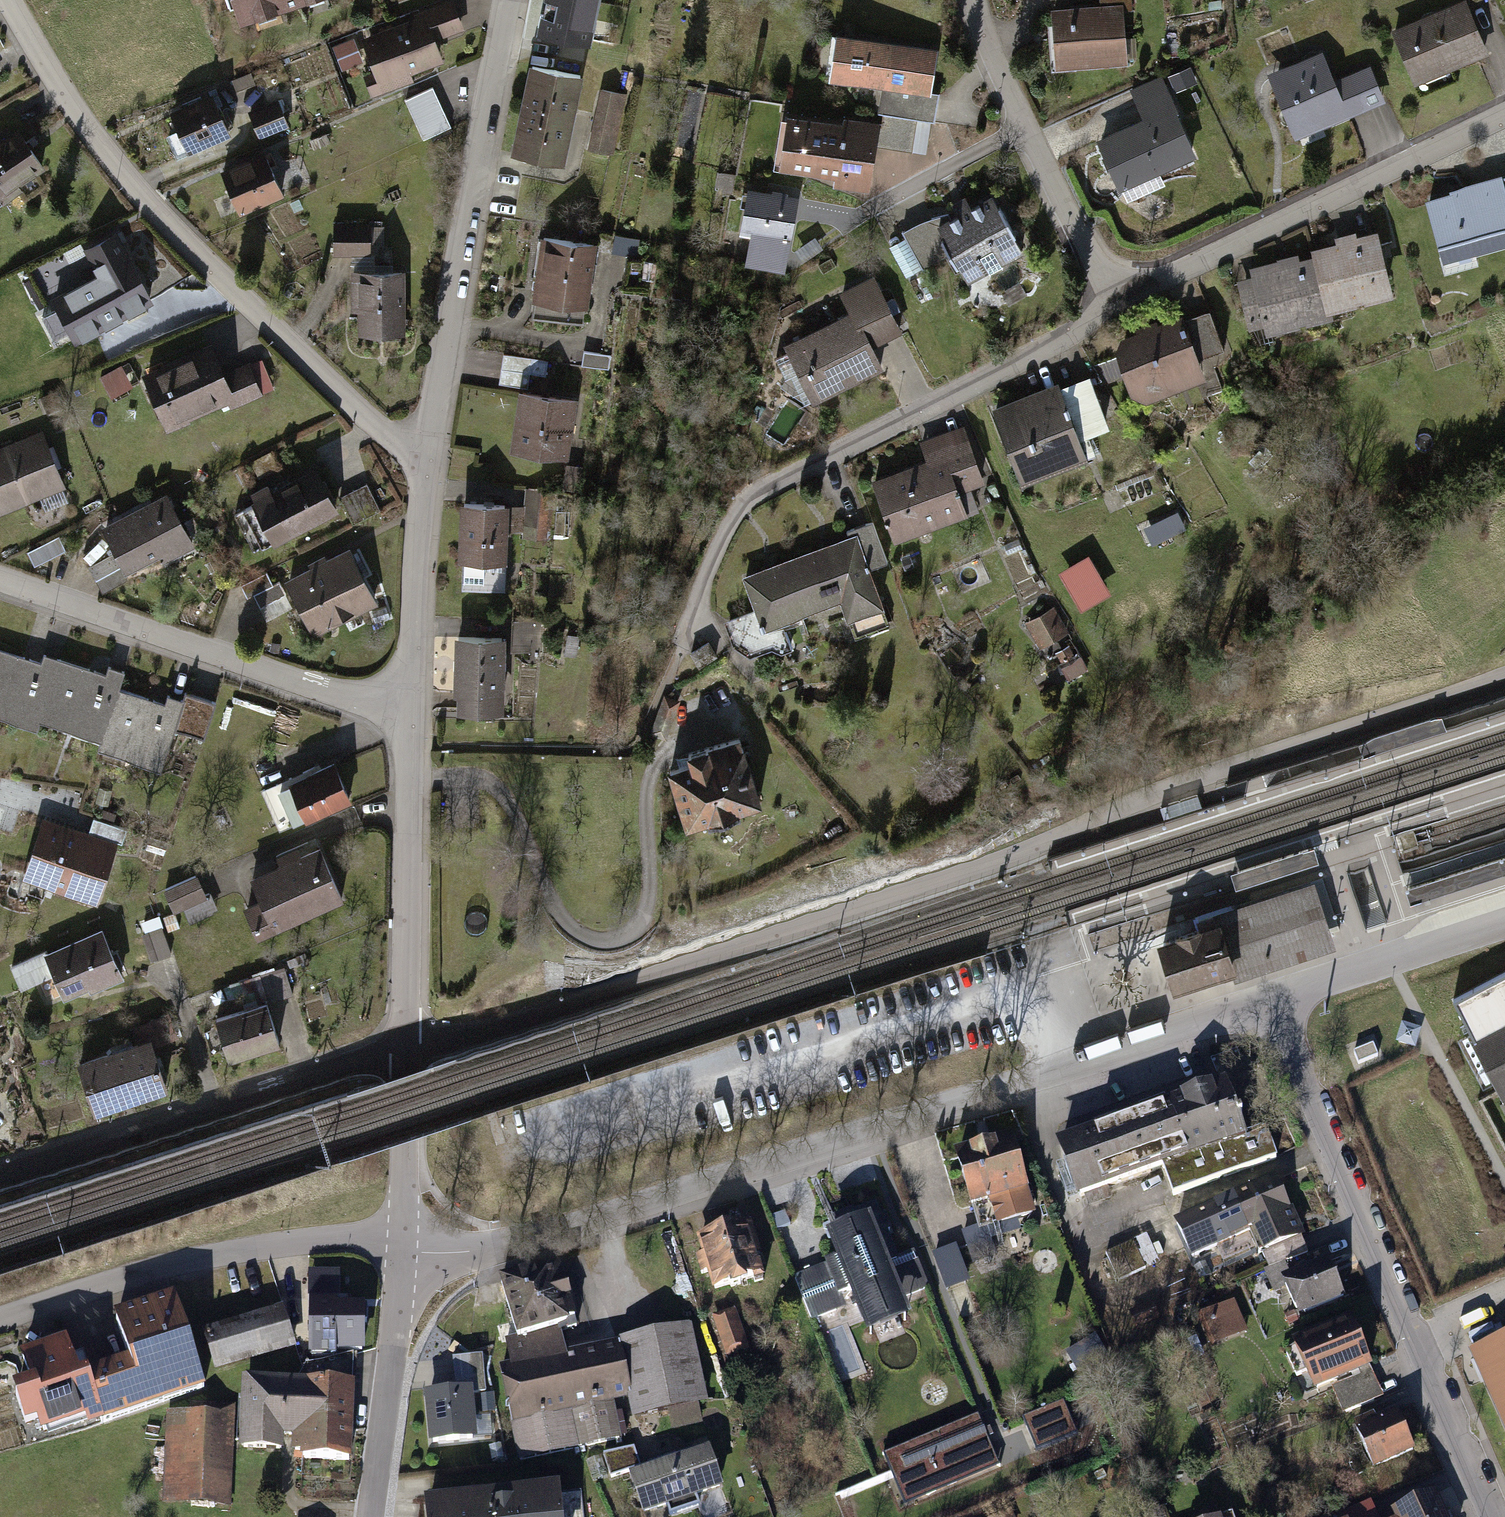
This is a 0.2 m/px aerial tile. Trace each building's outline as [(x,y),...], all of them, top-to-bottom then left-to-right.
[(295,0),(236,0),(243,21),(296,3),(295,0)] [(367,34),(379,69),(371,71),(377,91),(415,78),(412,68),(445,56),(438,36),(465,27),(455,0),(445,0),(425,7),(427,13),(367,34)] [(544,28),(596,38),(604,0),(550,0),(544,28)] [(1397,30),(1420,82),(1494,50),(1472,0),(1464,0),(1397,30)] [(1127,5),(1057,7),(1059,64),(1129,61),(1127,5)] [(946,47),(846,33),(839,82),(886,89),(939,96),(946,47)] [(343,70),(365,63),(356,35),(334,42),(343,70)] [(1327,49),(1272,73),(1298,134),(1364,105),(1350,73),(1339,78),(1327,49)] [(586,74),(531,64),(515,149),(570,159),(586,74)] [(432,84),(406,96),(424,137),(451,125),(432,84)] [(625,94),(599,89),(587,147),(613,152),(625,94)] [(886,89),(883,109),(921,115),(936,117),(939,96),(886,89)] [(1145,121),(1104,139),(1125,186),(1200,153),(1172,91),(1138,106),(1145,121)] [(219,94),(176,111),(183,127),(173,131),(180,150),(233,129),(219,94)] [(280,96),(252,106),(263,135),(290,125),(280,96)] [(883,109),(881,122),(878,143),(916,149),(921,115),(883,109)] [(921,115),(916,149),(931,151),(936,117),(921,115)] [(847,124),(796,117),(789,170),(845,178),(844,187),(871,190),(878,143),(881,122),(848,117),(847,124)] [(26,187),(22,180),(51,163),(29,127),(0,144),(0,202),(26,187)] [(267,152),(226,170),(242,208),(283,190),(267,152)] [(1432,198),(1450,256),(1504,239),(1504,175),(1432,198)] [(804,199),(757,189),(749,230),(758,234),(752,264),(789,271),(804,199)] [(964,216),(945,226),(974,281),(1030,252),(1000,196),(980,207),(974,196),(958,205),(964,216)] [(373,222),(334,223),(334,251),(373,250),(373,222)] [(98,271),(51,295),(76,342),(155,297),(118,230),(84,247),(98,271)] [(1319,257),(1334,308),(1399,290),(1382,231),(1317,250),(1319,257)] [(594,240),(545,235),(537,316),(586,321),(594,240)] [(1334,308),(1319,257),(1302,262),(1300,255),(1252,269),(1254,276),(1240,280),(1253,323),(1268,319),(1272,333),(1336,315),(1334,308)] [(405,269),(353,270),(354,314),(360,313),(360,333),(408,332),(405,269)] [(853,313),(869,345),(902,329),(875,274),(842,290),(853,313)] [(1215,307),(1125,342),(1146,395),(1209,371),(1203,356),(1230,346),(1215,307)] [(869,345),(853,313),(786,345),(812,400),(880,368),(869,345)] [(237,397),(225,372),(214,349),(149,379),(172,427),(237,397)] [(508,353),(502,380),(528,386),(534,359),(508,353)] [(225,372),(237,397),(238,400),(266,387),(253,359),(225,372)] [(125,363),(101,376),(114,399),(137,386),(125,363)] [(1092,380),(1066,390),(1080,425),(1106,415),(1092,380)] [(1064,385),(999,411),(1027,482),(1092,456),(1080,425),(1066,390),(1064,385)] [(580,399),(524,390),(515,444),(571,454),(580,399)] [(927,462),(879,479),(899,535),(971,509),(965,494),(991,485),(968,423),(919,441),(927,462)] [(0,447),(0,510),(65,483),(42,429),(0,447)] [(282,483),(256,494),(258,500),(240,508),(256,544),(342,508),(324,465),(304,474),(308,483),(286,492),(282,483)] [(368,483),(343,497),(356,522),(381,508),(368,483)] [(551,493),(524,490),(520,538),(547,541),(551,493)] [(171,493),(106,525),(126,566),(159,550),(164,562),(197,547),(171,493)] [(511,505),(466,501),(460,583),(505,586),(511,505)] [(850,538),(746,579),(758,610),(768,633),(784,627),(845,603),(857,635),(890,622),(870,568),(888,561),(873,523),(848,533),(850,538)] [(356,551),(291,582),(316,634),(381,603),(356,551)] [(1062,571),(1084,610),(1114,593),(1092,554),(1062,571)] [(267,569),(239,583),(247,599),(256,595),(261,608),(285,597),(279,585),(275,587),(267,569)] [(1059,609),(1030,625),(1046,653),(1075,636),(1059,609)] [(768,633),(758,610),(729,621),(746,665),(792,648),(784,627),(768,633)] [(508,638),(461,638),(462,706),(509,706),(509,657),(539,656),(539,616),(508,617),(508,638)] [(58,656),(41,651),(38,660),(0,649),(0,713),(37,724),(40,717),(58,656)] [(105,737),(121,686),(126,668),(113,664),(110,672),(58,656),(40,717),(105,737)] [(121,686),(105,737),(102,745),(159,763),(171,725),(180,694),(170,691),(168,700),(121,686)] [(180,694),(171,725),(204,736),(216,697),(183,687),(180,694)] [(703,761),(683,769),(703,823),(772,797),(748,735),(700,753),(703,761)] [(341,761),(296,779),(312,816),(356,797),(341,761)] [(312,816),(296,779),(294,773),(262,786),(280,829),(312,816)] [(1202,807),(1198,795),(1161,807),(1165,819),(1202,807)] [(116,841),(43,818),(25,875),(98,898),(116,841)] [(266,899),(249,907),(261,934),(348,894),(321,838),(281,857),(285,864),(256,878),(266,899)] [(200,875),(167,891),(179,918),(213,902),(200,875)] [(1411,905),(1437,896),(1432,883),(1407,891),(1411,905)] [(1238,982),(1335,950),(1314,885),(1216,916),(1220,927),(1228,952),(1236,977),(1238,982)] [(106,925),(46,949),(66,998),(126,974),(106,925)] [(1228,952),(1220,927),(1159,947),(1175,997),(1236,977),(1228,952)] [(257,972),(264,998),(295,990),(288,964),(257,972)] [(1455,1018),(1466,1038),(1482,1077),(1497,1115),(1504,1110),(1504,995),(1455,1018)] [(272,1004),(219,1019),(232,1062),(285,1047),(272,1004)] [(1421,1031),(1402,1025),(1396,1044),(1414,1050),(1421,1031)] [(155,1036),(82,1060),(99,1113),(172,1089),(155,1036)] [(1373,1047),(1353,1055),(1358,1067),(1378,1059),(1373,1047)] [(1250,1074),(1065,1139),(1085,1197),(1168,1168),(1176,1190),(1279,1154),(1250,1074)] [(566,1153),(634,1132),(619,1086),(551,1108),(566,1153)] [(534,1144),(525,1117),(514,1120),(523,1148),(534,1144)] [(1018,1136),(962,1151),(984,1229),(1040,1213),(1018,1136)] [(1281,1177),(1181,1220),(1195,1254),(1260,1226),(1270,1250),(1305,1234),(1281,1177)] [(845,1254),(795,1274),(813,1317),(848,1303),(844,1296),(864,1288),(882,1332),(922,1316),(882,1215),(837,1233),(845,1254)] [(759,1225),(707,1237),(718,1287),(771,1275),(759,1225)] [(1136,1240),(1109,1252),(1122,1280),(1148,1268),(1136,1240)] [(935,1255),(949,1292),(973,1283),(959,1246),(935,1255)] [(1335,1257),(1291,1275),(1307,1313),(1351,1295),(1335,1257)] [(526,1336),(564,1328),(585,1324),(572,1265),(514,1278),(526,1336)] [(79,1363),(98,1419),(100,1423),(212,1386),(181,1295),(122,1315),(132,1345),(79,1363)] [(347,1298),(315,1298),(314,1354),(343,1355),(343,1349),(372,1350),(373,1306),(347,1306),(347,1298)] [(1235,1302),(1200,1318),(1215,1348),(1249,1332),(1235,1302)] [(1156,1303),(1130,1313),(1137,1333),(1163,1323),(1156,1303)] [(286,1305),(209,1331),(222,1371),(299,1344),(286,1305)] [(739,1306),(715,1313),(726,1352),(750,1345),(739,1306)] [(1374,1367),(1377,1366),(1359,1323),(1296,1349),(1304,1367),(1314,1362),(1325,1388),(1335,1383),(1374,1367)] [(606,1345),(618,1400),(633,1397),(638,1419),(670,1412),(714,1403),(697,1325),(606,1345)] [(564,1328),(526,1336),(505,1341),(511,1366),(502,1367),(523,1460),(626,1437),(618,1400),(606,1345),(570,1353),(564,1328)] [(1079,1374),(1111,1359),(1099,1335),(1068,1350),(1079,1374)] [(1461,1358),(1504,1453),(1504,1337),(1461,1358)] [(98,1419),(79,1363),(73,1343),(32,1356),(42,1387),(27,1392),(38,1426),(48,1423),(52,1434),(98,1419)] [(1385,1392),(1374,1367),(1335,1383),(1345,1409),(1385,1392)] [(362,1383),(249,1379),(247,1447),(291,1448),(292,1436),(301,1436),(301,1452),(360,1454),(362,1383)] [(471,1395),(425,1400),(430,1450),(476,1445),(471,1395)] [(1064,1398),(1024,1416),(1037,1447),(1078,1429),(1064,1398)] [(232,1412),(167,1410),(166,1497),(230,1498),(232,1412)] [(977,1412),(883,1452),(903,1501),(998,1461),(977,1412)] [(1382,1414),(1361,1424),(1381,1466),(1421,1448),(1404,1412),(1385,1421),(1382,1414)] [(634,1444),(603,1453),(610,1477),(641,1469),(634,1444)] [(717,1448),(636,1475),(649,1513),(670,1506),(672,1512),(699,1504),(696,1496),(729,1485),(717,1448)] [(426,1481),(427,1516),(555,1516),(552,1471),(426,1481)] [(1434,1493),(1387,1514),(1388,1516),(1445,1516),(1434,1493)]
